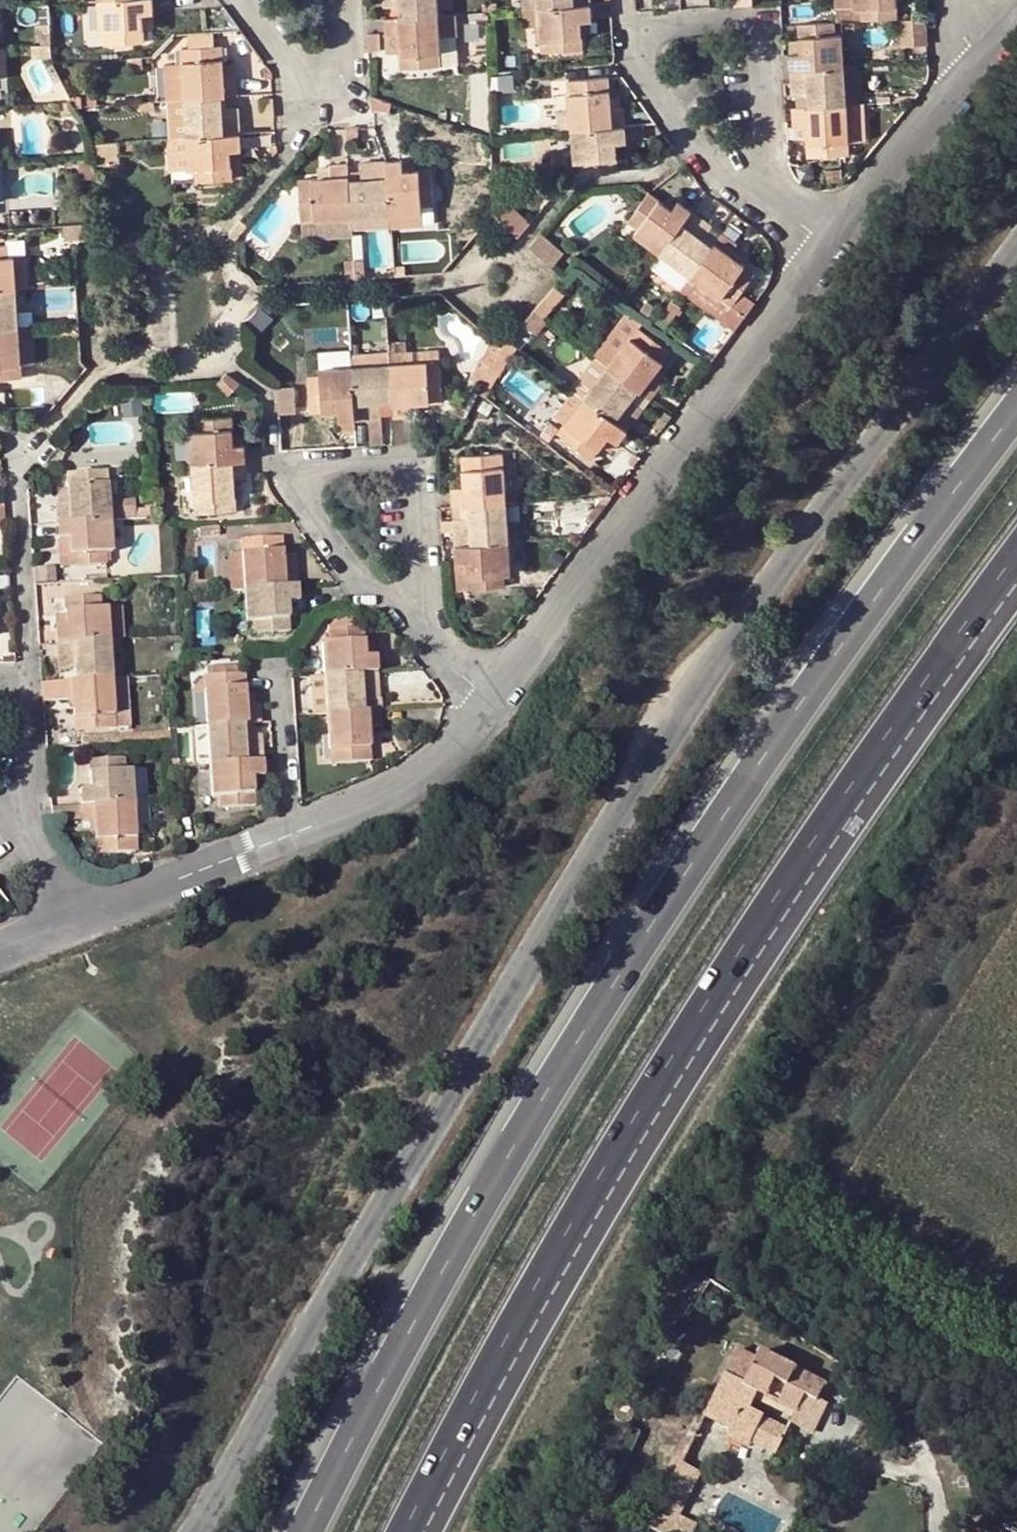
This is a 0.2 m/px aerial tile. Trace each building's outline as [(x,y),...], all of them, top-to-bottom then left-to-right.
[(103,30),(109,30),(110,42),(143,39),(142,11),(154,10),(153,0),(101,0),(103,30)] [(385,3),(401,3),(402,16),(438,14),(437,0),(385,0),(385,3)] [(488,11),(496,11),(495,4),(494,4),(494,0),(488,0),(488,11)] [(538,8),(537,0),(524,0),(525,9),(538,8)] [(853,6),(861,6),(862,18),(895,17),(894,0),(853,0),(853,6)] [(48,4),(33,5),(35,43),(50,42),(48,4)] [(574,5),(538,8),(539,25),(540,39),(546,39),(547,51),(582,49),(581,32),(580,21),(591,20),(590,4),(574,5)] [(853,6),(837,7),(838,20),(862,18),(861,6),(853,6)] [(526,26),(539,25),(538,8),(525,9),(526,26)] [(438,14),(441,63),(460,62),(457,13),(438,14)] [(441,63),(438,14),(402,16),(386,17),(387,34),(399,34),(401,66),(441,63)] [(930,17),(904,18),(906,44),(931,42),(930,17)] [(580,21),(581,32),(592,31),(591,20),(580,21)] [(793,67),(844,64),(843,34),(835,33),(834,20),(799,21),(800,38),(801,51),(790,51),(791,67),(793,67)] [(214,45),(213,30),(188,32),(188,47),(214,45)] [(381,32),(369,33),(370,50),(382,49),(381,32)] [(399,34),(387,34),(388,52),(400,51),(399,34)] [(790,39),(790,51),(801,51),(800,38),(790,39)] [(50,43),(32,44),(32,57),(51,56),(50,43)] [(184,85),(185,97),(222,95),(238,93),(236,75),(235,75),(224,76),(223,63),(221,44),(214,45),(188,47),(182,47),(183,61),(184,85)] [(0,46),(0,77),(10,76),(8,46),(0,46)] [(143,67),(143,55),(132,56),(132,68),(143,67)] [(164,63),(167,99),(169,99),(185,97),(184,85),(183,61),(164,63)] [(234,62),(223,63),(224,76),(235,75),(234,62)] [(810,104),(846,102),(844,64),(793,67),(791,67),(793,93),(809,93),(810,104)] [(613,127),(625,126),(623,108),(622,108),(611,107),(610,97),(607,78),(569,81),(570,93),(573,129),(613,127)] [(570,93),(555,94),(558,130),(573,129),(570,93)] [(71,100),(74,105),(98,103),(98,94),(83,95),(83,94),(68,95),(71,100)] [(228,133),(241,132),(239,106),(223,107),(222,95),(185,97),(186,116),(188,136),(228,133)] [(393,102),(373,95),(374,109),(390,111),(393,102)] [(620,95),(610,97),(611,107),(622,108),(620,95)] [(185,97),(169,99),(171,137),(188,136),(186,116),(185,97)] [(275,116),(273,97),(263,98),(265,117),(275,116)] [(860,139),(858,101),(846,102),(847,139),(860,139)] [(847,139),(846,102),(810,104),(793,105),(794,124),(807,124),(808,136),(809,155),(848,153),(847,139)] [(490,120),(474,115),(470,126),(486,131),(490,120)] [(807,124),(797,124),(798,137),(808,136),(807,124)] [(359,125),(348,126),(348,138),(360,138),(359,125)] [(626,141),(625,126),(613,127),(573,129),(575,161),(581,161),(582,173),(619,169),(617,142),(626,141)] [(242,147),(241,132),(228,133),(188,136),(190,166),(197,166),(198,178),(232,176),(231,165),(230,148),(242,147)] [(120,140),(94,142),(95,158),(96,165),(121,164),(120,152),(135,151),(134,139),(120,140)] [(241,164),(239,147),(230,148),(231,165),(241,164)] [(95,158),(80,160),(80,172),(96,171),(96,165),(95,158)] [(402,159),(387,160),(387,161),(391,212),(421,211),(422,204),(434,203),(431,169),(404,171),(402,159)] [(411,159),(402,159),(404,171),(412,170),(411,159)] [(387,161),(387,160),(361,161),(361,169),(362,178),(348,179),(351,215),(364,214),(391,212),(387,161)] [(348,170),(347,163),(329,165),(330,177),(320,178),(300,179),(303,218),(351,215),(348,179),(348,170)] [(320,166),(320,178),(330,177),(329,165),(320,166)] [(361,169),(348,170),(348,179),(362,178),(361,169)] [(670,208),(649,192),(628,218),(639,227),(635,232),(660,251),(684,221),(692,210),(678,200),(670,208)] [(421,211),(391,212),(392,226),(422,225),(422,223),(435,222),(434,203),(422,204),(421,211)] [(511,206),(498,222),(517,238),(530,222),(511,206)] [(711,225),(692,210),(684,221),(660,251),(669,257),(692,274),(697,267),(713,245),(703,237),(711,225)] [(364,214),(351,215),(352,228),(392,227),(392,226),(391,212),(364,214)] [(351,215),(303,218),(304,238),(353,236),(352,228),(351,215)] [(242,220),(231,233),(238,238),(249,225),(242,220)] [(711,225),(703,237),(713,245),(722,233),(711,225)] [(564,254),(540,233),(529,248),(552,268),(564,254)] [(722,233),(713,245),(697,267),(692,274),(732,304),(755,272),(739,260),(729,253),(735,245),(737,243),(723,233),(722,233)] [(16,287),(13,257),(8,257),(6,244),(0,244),(0,288),(6,288),(16,287)] [(745,253),(735,245),(729,253),(739,260),(745,253)] [(692,274),(660,251),(652,263),(683,287),(692,274)] [(28,257),(14,259),(16,287),(31,286),(28,257)] [(366,276),(364,258),(354,258),(355,259),(356,277),(366,276)] [(356,277),(355,259),(346,259),(347,278),(356,278),(356,277)] [(406,264),(396,265),(396,274),(407,273),(406,264)] [(732,304),(692,274),(683,287),(696,298),(695,299),(735,329),(745,314),(732,304)] [(558,284),(534,312),(544,319),(567,293),(558,284)] [(16,287),(6,288),(0,288),(0,327),(18,326),(17,298),(16,287)] [(683,305),(674,298),(664,312),(673,319),(683,305)] [(658,304),(649,299),(642,309),(651,314),(658,304)] [(403,304),(386,304),(387,315),(404,314),(403,304)] [(534,312),(526,322),(539,333),(548,323),(544,319),(534,312)] [(628,315),(595,358),(608,367),(638,327),(641,324),(628,315)] [(37,361),(35,325),(18,326),(19,341),(21,363),(37,361)] [(21,375),(21,363),(19,341),(18,326),(0,327),(0,377),(21,375)] [(643,393),(651,398),(661,384),(652,377),(658,368),(670,350),(638,327),(608,367),(638,389),(643,393)] [(408,341),(389,342),(390,351),(390,364),(439,360),(438,349),(409,350),(408,341)] [(501,351),(490,345),(484,356),(482,355),(473,372),(487,379),(498,359),(501,351)] [(352,354),(352,366),(390,364),(390,351),(352,354)] [(506,364),(498,359),(487,379),(480,390),(489,397),(506,364)] [(390,364),(393,400),(393,408),(394,415),(412,415),(411,402),(441,401),(439,360),(390,364)] [(352,366),(356,418),(371,417),(382,417),(381,409),(381,401),(393,400),(390,364),(352,366)] [(339,409),(339,419),(356,418),(352,366),(320,368),(320,374),(309,375),(310,410),(339,409)] [(600,378),(585,397),(628,429),(643,409),(631,397),(638,389),(608,367),(600,378)] [(667,374),(658,368),(652,377),(660,383),(667,374)] [(241,382),(228,371),(220,379),(217,383),(229,395),(241,382)] [(587,373),(574,389),(585,397),(597,381),(587,373)] [(471,385),(460,405),(470,410),(480,390),(471,385)] [(585,397),(574,389),(555,415),(566,423),(574,411),(585,397)] [(638,389),(631,397),(643,409),(651,398),(643,393),(638,389)] [(298,390),(280,391),(282,417),(299,416),(298,390)] [(628,429),(585,397),(574,411),(566,423),(571,426),(563,437),(590,458),(608,434),(618,442),(628,429)] [(495,404),(486,398),(479,408),(489,414),(495,404)] [(393,400),(381,401),(381,409),(393,408),(393,400)] [(661,429),(672,414),(665,409),(655,424),(661,429)] [(190,431),(193,462),(245,459),(244,442),(232,443),(232,416),(196,418),(196,430),(190,431)] [(382,417),(371,417),(372,443),(383,442),(382,417)] [(453,487),(454,506),(462,505),(469,505),(485,504),(506,503),(505,483),(503,453),(463,454),(465,486),(453,487)] [(245,459),(193,462),(196,511),(237,508),(235,476),(246,476),(245,459)] [(77,522),(109,521),(104,470),(67,472),(68,503),(59,504),(55,504),(57,523),(77,522)] [(68,503),(67,492),(59,493),(59,504),(68,503)] [(612,496),(602,497),(585,521),(582,519),(575,529),(584,536),(612,496)] [(456,537),(456,543),(508,541),(506,515),(506,503),(485,504),(469,505),(470,517),(462,517),(454,518),(454,519),(455,528),(456,537)] [(470,517),(469,505),(462,505),(462,517),(470,517)] [(445,529),(455,528),(454,519),(444,520),(445,529)] [(110,533),(109,521),(77,522),(57,523),(58,537),(68,536),(70,565),(104,563),(104,552),(111,552),(110,533)] [(220,537),(220,528),(199,529),(200,538),(220,537)] [(68,536),(58,537),(59,565),(70,565),(68,536)] [(240,554),(243,588),(296,584),(295,567),(282,567),(281,554),(279,536),(239,538),(240,552),(240,554)] [(508,541),(456,543),(456,559),(468,559),(469,586),(503,585),(502,573),(510,572),(508,555),(508,541)] [(229,553),(231,589),(243,588),(240,554),(240,552),(229,553)] [(294,553),(281,554),(282,567),(295,567),(294,553)] [(468,559),(456,559),(458,587),(469,586),(468,559)] [(296,584),(243,588),(245,620),(252,620),(252,631),(288,629),(287,602),(296,600),(296,584)] [(54,626),(56,646),(108,642),(107,635),(105,607),(99,608),(98,595),(64,598),(65,625),(56,626),(54,626)] [(123,606),(105,607),(107,635),(108,642),(125,641),(123,606)] [(65,625),(64,614),(55,614),(56,626),(65,625)] [(321,644),(324,675),(376,671),(375,656),(364,657),(362,627),(329,629),(330,643),(321,644)] [(58,682),(110,679),(109,673),(108,642),(56,646),(57,667),(72,667),(72,681),(58,682)] [(185,657),(184,642),(173,643),(174,657),(185,657)] [(324,675),(327,713),(361,711),(361,698),(377,696),(376,671),(324,675)] [(245,693),(243,673),(205,676),(207,726),(243,724),(252,723),(259,722),(257,703),(255,703),(246,704),(245,693)] [(324,675),(310,676),(313,714),(327,713),(324,675)] [(110,679),(114,727),(131,725),(128,683),(127,678),(123,678),(110,679)] [(110,679),(58,682),(59,697),(71,697),(74,730),(114,727),(110,679)] [(58,682),(41,683),(42,699),(59,697),(58,682)] [(255,692),(245,693),(246,704),(255,703),(255,692)] [(378,709),(377,696),(361,698),(361,711),(378,709)] [(361,711),(327,713),(328,731),(330,762),(369,759),(367,729),(380,729),(378,709),(361,711)] [(252,723),(243,724),(243,734),(253,734),(252,723)] [(243,724),(207,726),(208,742),(210,764),(216,764),(261,760),(259,734),(253,734),(243,734),(243,724)] [(81,739),(82,747),(121,744),(120,736),(81,739)] [(78,787),(79,806),(132,803),(130,770),(124,769),(123,757),(87,759),(88,786),(78,787)] [(179,759),(171,759),(171,767),(180,766),(179,759)] [(216,764),(210,764),(212,795),(218,794),(219,807),(253,804),(252,776),(262,775),(261,760),(216,764)] [(145,769),(130,770),(132,803),(147,802),(145,769)] [(133,833),(152,833),(150,802),(147,802),(132,803),(133,833)] [(132,803),(79,806),(80,822),(84,822),(92,821),(93,832),(95,852),(134,851),(133,833),(132,803)] [(92,821),(84,822),(85,833),(93,832),(92,821)] [(788,1428),(752,1409),(757,1399),(759,1395),(796,1413),(794,1418),(792,1422),(815,1434),(830,1404),(819,1398),(826,1384),(762,1352),(744,1386),(725,1376),(705,1416),(733,1431),(730,1437),(750,1447),(752,1443),(775,1454),(788,1428)] [(759,1395),(757,1399),(794,1418),(796,1413),(759,1395)] [(629,1406),(625,1406),(621,1407),(618,1410),(616,1414),(616,1418),(618,1422),(621,1425),(625,1426),(629,1425),(633,1423),(635,1420),(636,1416),(635,1412),(633,1408),(629,1406)] [(683,1462),(693,1442),(684,1438),(658,1491),(660,1492),(656,1499),(663,1503),(667,1495),(683,1462)] [(704,1473),(683,1462),(667,1495),(663,1503),(651,1526),(651,1527),(660,1531),(696,1531),(700,1525),(683,1516),(704,1473)]
